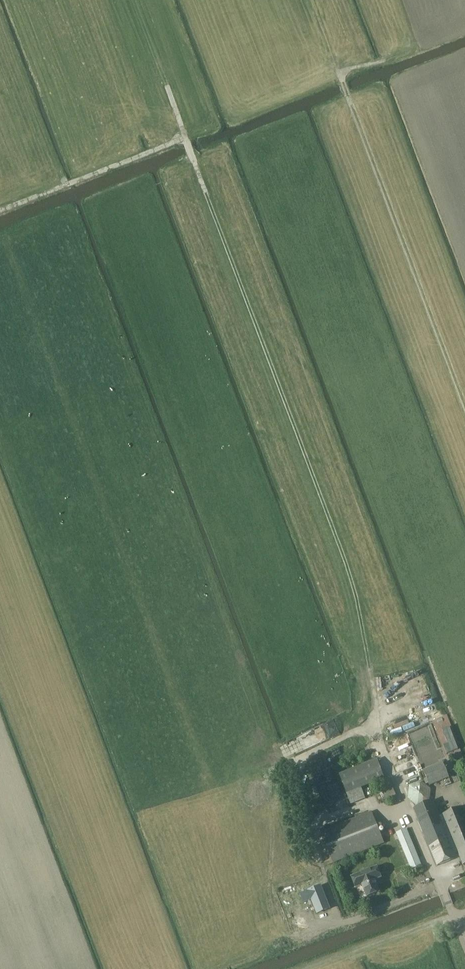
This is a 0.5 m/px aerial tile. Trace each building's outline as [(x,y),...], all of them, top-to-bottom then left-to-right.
[(451,750),(458,748),(450,725),(443,727),(451,750)] [(377,759),(373,761),(339,774),(351,804),(366,799),(361,788),(385,779),(377,759)] [(429,786),(449,778),(443,763),(423,771),(429,786)] [(378,782),(386,803),(397,798),(389,778),(378,782)] [(417,807),(430,802),(431,789),(421,782),(409,786),(408,798),(417,807)] [(413,809),(417,818),(437,865),(456,857),(443,826),(433,801),(413,809)] [(464,864),(464,821),(459,807),(442,814),(463,865),(464,864)] [(333,864),(374,847),(384,843),(372,811),(320,832),(333,864)] [(399,854),(417,846),(411,831),(393,838),(399,854)] [(413,852),(401,857),(407,873),(419,868),(413,852)] [(379,892),(374,880),(381,877),(377,867),(352,877),(356,887),(362,885),(367,897),(379,892)] [(308,893),(316,914),(331,908),(322,888),(308,893)]
